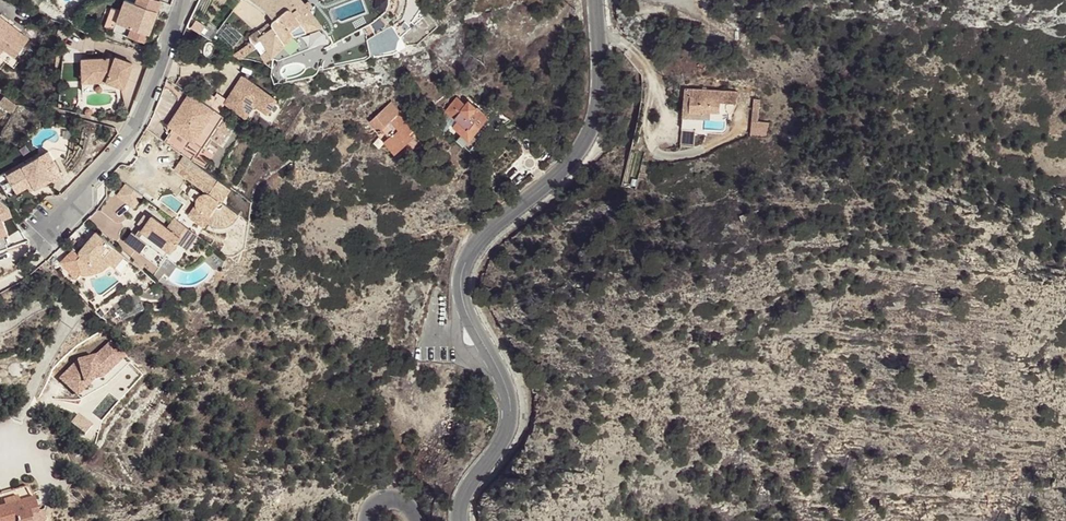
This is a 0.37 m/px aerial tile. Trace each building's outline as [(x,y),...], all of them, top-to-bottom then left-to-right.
[(116,20),(132,26),(129,34),(147,40),(157,11),(136,3),(129,0),(124,0),(116,20)] [(136,3),(157,11),(161,0),(160,0),(137,0),(136,3)] [(209,29),(215,16),(211,14),(216,4),(218,1),(215,0),(207,0),(196,22),(209,29)] [(320,26),(309,10),(305,4),(303,5),(300,0),(254,0),(268,10),(274,20),(273,21),(273,23),(275,26),(263,34),(259,30),(250,36),(253,41),(237,52),(242,58),(257,47),(255,44),(262,39),(267,47),(272,55),(294,34),(320,26)] [(364,0),(369,11),(367,11),(366,13),(370,24),(372,22),(373,21),(375,20),(376,20),(384,13),(386,10),(388,8),(389,5),(390,3),(390,0),(365,0),(364,0)] [(424,5),(419,0),(409,0),(408,7),(404,16),(399,20),(407,28),(424,5)] [(305,4),(309,10),(313,7),(310,1),(305,4)] [(211,14),(215,16),(220,7),(216,4),(211,14)] [(0,16),(0,45),(4,48),(14,56),(28,38),(0,16)] [(132,26),(116,20),(113,28),(129,34),(132,26)] [(401,35),(394,24),(369,38),(368,38),(371,51),(371,53),(397,46),(399,37),(401,35)] [(255,44),(257,47),(261,51),(267,47),(262,39),(255,44)] [(81,81),(104,81),(124,88),(133,63),(115,56),(115,57),(81,58),(81,81)] [(256,104),(268,112),(277,98),(243,76),(226,102),(248,116),(256,104)] [(104,90),(104,81),(81,81),(82,90),(104,90)] [(731,100),(732,92),(685,88),(682,126),(681,140),(692,141),(693,127),(703,128),(704,118),(719,120),(721,99),(731,100)] [(236,122),(190,92),(175,115),(180,118),(174,127),(165,140),(195,161),(210,137),(222,145),(236,122)] [(5,96),(0,103),(0,104),(13,114),(17,105),(5,96)] [(458,120),(453,127),(470,140),(488,116),(469,100),(466,104),(457,97),(446,110),(458,120)] [(285,103),(277,98),(268,112),(265,117),(273,122),(285,103)] [(754,98),(751,135),(769,136),(770,121),(760,121),(762,99),(754,98)] [(417,126),(402,110),(400,111),(392,102),(372,120),(388,138),(399,149),(408,141),(404,136),(409,132),(417,126)] [(453,127),(458,120),(446,110),(435,124),(445,132),(451,125),(453,127)] [(169,124),(174,127),(180,118),(175,115),(169,124)] [(501,126),(488,116),(470,140),(482,150),(501,126)] [(413,136),(409,132),(404,136),(408,141),(413,136)] [(395,152),(399,149),(388,138),(385,141),(395,152)] [(10,183),(16,193),(27,187),(32,184),(34,188),(51,179),(53,181),(62,176),(48,150),(6,174),(4,171),(0,174),(0,184),(2,188),(10,183)] [(195,161),(185,154),(175,169),(208,193),(206,192),(205,193),(203,193),(201,195),(199,197),(198,199),(198,200),(197,202),(189,214),(205,226),(209,221),(212,224),(217,225),(221,225),(229,223),(233,221),(235,219),(240,212),(223,201),(232,187),(195,161)] [(143,194),(124,180),(115,193),(135,207),(143,194)] [(4,225),(2,219),(12,216),(9,208),(10,208),(0,200),(0,227),(4,225)] [(199,234),(175,217),(168,227),(152,216),(143,229),(141,228),(136,234),(132,231),(125,241),(141,252),(148,242),(167,256),(178,242),(186,247),(188,249),(199,234)] [(116,267),(126,256),(97,231),(81,250),(80,252),(81,254),(78,258),(82,272),(83,274),(95,273),(103,269),(111,262),(116,267)] [(178,242),(167,256),(176,262),(186,247),(178,242)] [(133,262),(126,256),(116,267),(124,273),(133,262)] [(87,401),(129,353),(107,333),(64,381),(87,401)] [(4,500),(5,506),(20,501),(18,496),(4,500)] [(0,507),(0,520),(41,520),(39,515),(34,497),(20,501),(5,506),(0,507)]
